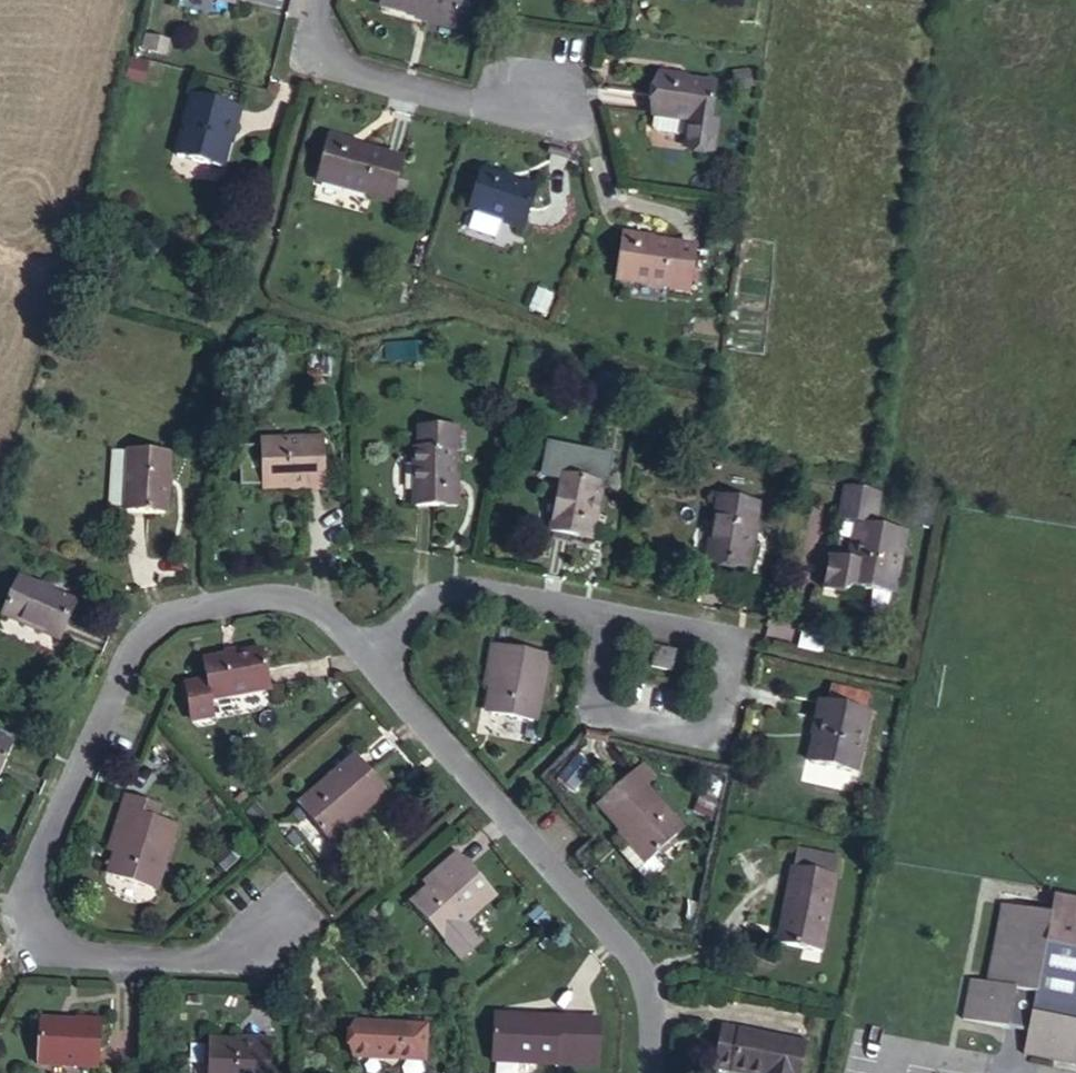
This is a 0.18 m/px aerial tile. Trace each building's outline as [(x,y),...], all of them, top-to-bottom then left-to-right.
[(381,3),(456,18),(460,0),(381,0),(381,3)] [(235,121),(238,101),(184,88),(172,151),(218,162),(227,120),(235,121)] [(641,97),(636,142),(692,148),(697,111),(661,107),(662,99),(641,97)] [(394,209),(404,165),(368,157),(345,152),(347,143),(327,139),(317,183),(374,198),(372,205),(394,209)] [(464,211),(515,227),(527,191),(492,180),(493,175),(476,170),(464,211)] [(693,290),(698,242),(640,237),(639,231),(618,230),(615,277),(671,282),(671,287),(693,290)] [(303,494),(303,498),(323,497),(321,446),(256,448),(258,496),(303,494)] [(117,512),(154,516),(160,455),(124,450),(117,512)] [(409,513),(456,512),(455,491),(447,492),(445,455),(408,456),(409,513)] [(551,529),(593,533),(595,511),(591,511),(593,475),(555,472),(551,529)] [(847,482),(843,500),(879,507),(883,488),(847,482)] [(710,552),(747,559),(758,498),(720,490),(710,552)] [(857,520),(853,540),(857,540),(854,559),(849,584),(853,585),(894,591),(907,529),(877,523),(879,507),(843,500),(841,508),(847,518),(857,520)] [(849,584),(854,559),(836,556),(829,560),(824,588),(844,591),(853,585),(849,584)] [(58,646),(74,609),(18,584),(0,620),(58,646)] [(536,702),(544,651),(486,640),(479,686),(487,687),(483,713),(525,721),(528,701),(536,702)] [(676,648),(655,644),(652,665),(672,668),(676,648)] [(270,691),(266,672),(263,653),(202,666),(205,685),(208,703),(270,691)] [(205,685),(184,689),(190,726),(211,722),(208,703),(205,685)] [(869,703),(819,693),(815,713),(817,714),(808,757),(856,767),(869,703)] [(12,750),(0,745),(0,776),(12,750)] [(380,783),(366,767),(350,751),(294,803),(324,835),(380,783)] [(631,768),(596,798),(648,857),(682,826),(631,768)] [(157,809),(128,800),(107,856),(119,860),(112,881),(150,895),(156,879),(160,880),(176,831),(153,825),(157,809)] [(490,896),(471,875),(449,851),(418,880),(426,889),(407,907),(437,940),(449,927),(452,931),(459,924),(490,896)] [(833,881),(789,867),(777,909),(772,926),(780,928),(775,946),(810,957),(833,881)] [(1050,912),(1048,924),(1075,929),(1075,882),(1057,878),(1050,912)] [(1048,924),(1050,912),(1005,902),(989,981),(974,977),(966,1019),(1007,1028),(1008,1021),(1027,1026),(1022,1054),(1075,1066),(1075,929),(1048,924)] [(449,927),(437,940),(453,956),(472,938),(459,924),(452,931),(449,927)] [(780,928),(772,926),(766,943),(775,946),(780,928)] [(574,1029),(560,1028),(561,1025),(554,1024),(537,1023),(537,1027),(493,1025),(491,1071),(529,1072),(557,1072),(557,1068),(573,1069),(574,1029)] [(89,1072),(94,1072),(96,1025),(73,1025),(73,1027),(35,1026),(32,1070),(89,1072)] [(574,1029),(573,1069),(557,1068),(557,1072),(593,1072),(596,1030),(574,1029)] [(788,1040),(703,1029),(698,1067),(736,1072),(784,1072),(788,1040)] [(399,1067),(400,1033),(351,1030),(349,1065),(399,1067)] [(400,1033),(399,1067),(425,1069),(427,1035),(400,1033)] [(242,1040),(242,1045),(197,1043),(195,1072),(261,1072),(262,1041),(242,1040)]
